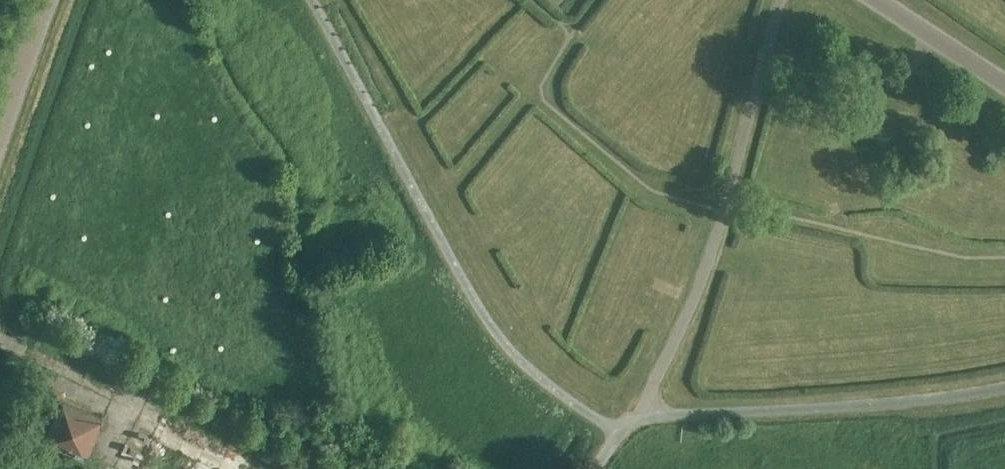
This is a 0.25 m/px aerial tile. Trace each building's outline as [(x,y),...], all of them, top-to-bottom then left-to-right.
[(1004,151),(996,143),(987,153),(994,160),(1004,151)] [(51,440),(97,452),(107,414),(62,402),(51,440)] [(166,416),(163,415),(138,468),(279,468),(166,416)]
